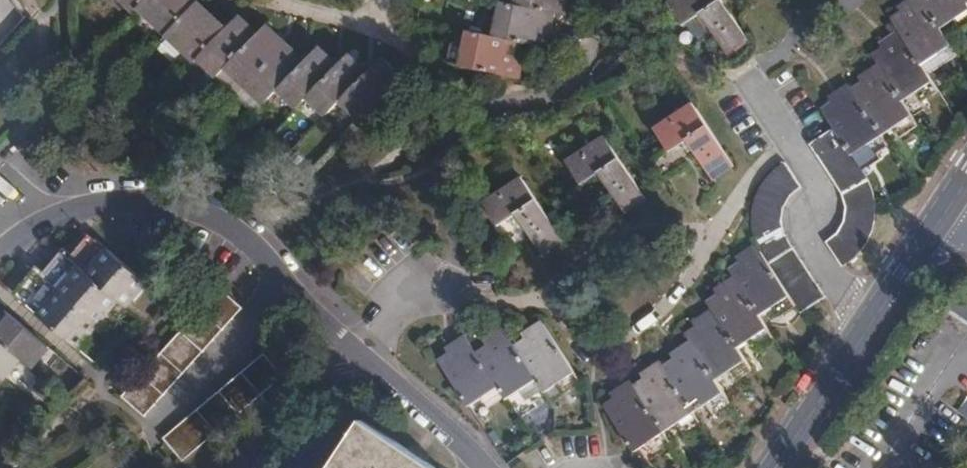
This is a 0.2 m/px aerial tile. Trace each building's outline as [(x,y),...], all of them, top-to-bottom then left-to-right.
[(25,14),(12,0),(0,0),(0,38),(25,14)] [(146,0),(122,0),(134,12),(140,7),(146,0)] [(196,0),(146,0),(140,7),(167,35),(198,2),(196,0)] [(528,42),(555,49),(561,26),(555,24),(558,13),(515,0),(504,0),(502,1),(498,16),(489,14),(484,30),(528,42)] [(558,13),(578,18),(583,0),(515,0),(558,13)] [(728,53),(748,39),(723,0),(680,0),(673,4),(687,24),(703,14),(728,53)] [(899,31),(923,65),(953,47),(942,29),(923,0),(910,0),(901,6),(903,12),(892,18),(899,31)] [(942,29),(966,13),(966,1),(966,0),(923,0),(942,29)] [(227,29),(198,2),(167,35),(195,61),(199,57),(227,29)] [(227,29),(199,57),(218,76),(228,67),(258,34),(240,16),(227,29)] [(258,34),(228,67),(247,85),(286,44),(267,26),(258,34)] [(525,54),(528,42),(484,30),(475,27),(470,48),(459,44),(456,59),(525,79),(532,56),(525,54)] [(872,55),(878,65),(903,101),(934,82),(923,65),(899,31),(882,42),(884,48),(872,55)] [(286,44),(247,85),(265,103),(279,89),(293,74),(305,63),(286,44)] [(293,74),(279,89),(298,108),(309,96),(333,72),(338,66),(319,48),(305,63),(293,74)] [(333,72),(309,96),(328,115),(341,100),(367,73),(349,55),(338,66),(333,72)] [(367,73),(341,100),(360,118),(400,77),(381,59),(367,73)] [(863,83),(852,90),(883,136),(912,117),(903,101),(878,65),(859,78),(863,83)] [(836,128),(853,156),(883,136),(852,90),(849,85),(830,97),(834,103),(824,110),(836,128)] [(697,107),(658,131),(672,151),(689,141),(714,179),(734,166),(697,107)] [(836,128),(811,145),(842,194),(845,199),(846,208),(845,216),(844,221),(842,225),(838,232),(833,236),(827,241),(843,266),(852,261),(862,251),(869,242),(872,236),(875,225),(877,205),(873,189),(869,181),(853,156),(836,128)] [(608,141),(569,164),(582,184),(600,173),(625,212),(645,199),(641,193),(608,141)] [(802,187),(785,161),(781,165),(774,171),(767,179),(762,186),(758,193),(756,198),(753,209),(753,222),(754,233),(755,240),(758,245),(791,297),(802,313),(825,297),(788,239),(784,230),(783,220),(783,212),(784,208),(788,202),(793,195),(802,187)] [(526,181),(488,205),(499,225),(517,214),(543,255),(563,241),(526,181)] [(93,235),(72,260),(119,299),(127,305),(146,281),(93,235)] [(791,297),(758,245),(737,258),(740,263),(730,270),(735,277),(760,315),(791,297)] [(65,253),(44,278),(99,323),(119,299),(72,260),(65,253)] [(99,323),(44,278),(37,271),(17,294),(79,347),(99,323)] [(709,302),(713,309),(738,347),(768,328),(760,315),(735,277),(716,289),(718,296),(709,302)] [(123,396),(145,416),(240,308),(219,289),(123,396)] [(0,316),(0,339),(22,357),(32,366),(50,346),(5,309),(0,316)] [(687,333),(691,341),(717,380),(747,361),(738,347),(713,309),(694,321),(697,326),(687,333)] [(515,345),(538,380),(546,392),(576,373),(548,331),(542,322),(522,333),(525,339),(515,345)] [(477,352),(500,389),(507,400),(538,380),(515,345),(503,329),(484,341),(487,346),(477,352)] [(470,407),(500,389),(477,352),(466,335),(446,347),(449,352),(438,359),(470,407)] [(5,379),(22,357),(0,339),(0,374),(5,379)] [(293,357),(279,340),(164,437),(183,459),(283,375),(278,369),(293,357)] [(674,360),(665,366),(694,413),(725,393),(717,380),(691,341),(672,353),(674,360)] [(644,379),(634,385),(652,413),(665,432),(694,413),(665,366),(661,361),(641,373),(644,379)] [(652,413),(634,385),(631,381),(612,393),(615,399),(605,405),(634,451),(665,432),(652,413)] [(364,420),(331,467),(435,467),(364,420)]
